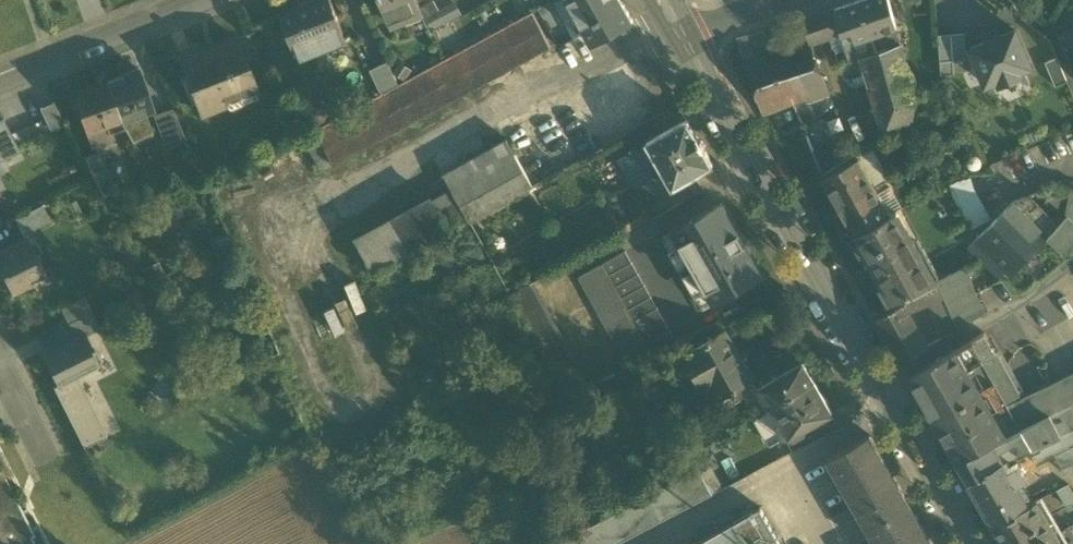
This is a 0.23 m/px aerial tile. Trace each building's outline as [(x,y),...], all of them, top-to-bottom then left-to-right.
[(301,61),(347,43),(343,34),(344,34),(331,0),(317,0),(280,15),(295,53),(298,52),(301,61)] [(386,12),(416,0),(382,0),(386,12)] [(417,2),(416,0),(386,12),(392,27),(422,14),(417,2)] [(425,17),(440,9),(435,0),(434,0),(420,8),(425,17)] [(440,9),(425,17),(433,31),(463,15),(455,0),(440,9)] [(568,0),(555,0),(553,1),(574,39),(587,32),(568,0)] [(592,43),(632,20),(621,0),(568,0),(587,32),(592,43)] [(842,33),(851,30),(854,38),(855,42),(866,38),(885,31),(896,28),(889,0),(861,0),(835,9),(842,33)] [(835,9),(822,14),(830,37),(842,33),(835,9)] [(303,137),(322,172),(334,165),(334,164),(551,46),(533,12),(527,15),(509,25),(501,30),(444,61),(399,85),(385,93),(303,137)] [(814,43),(830,37),(822,14),(806,19),(814,43)] [(806,19),(801,20),(804,29),(808,39),(809,44),(811,44),(814,43),(806,19)] [(460,27),(442,34),(450,53),(468,46),(460,27)] [(901,44),(896,28),(885,31),(890,48),(901,44)] [(981,35),(984,43),(1001,36),(998,28),(981,35)] [(844,42),(854,38),(851,30),(842,33),(844,42)] [(984,43),(970,48),(986,85),(998,80),(999,85),(1020,76),(1018,72),(1030,67),(1015,30),(1001,36),(984,43)] [(842,33),(830,37),(835,54),(845,50),(843,42),(844,42),(842,33)] [(964,34),(938,36),(941,75),(954,74),(953,61),(966,60),(964,34)] [(736,39),(744,62),(755,58),(747,36),(736,39)] [(177,54),(201,115),(227,105),(224,99),(255,86),(235,37),(214,46),(216,50),(197,58),(195,53),(193,47),(177,54)] [(855,42),(854,38),(844,42),(843,42),(845,50),(849,62),(860,58),(855,42)] [(866,38),(855,42),(860,58),(871,55),(866,38)] [(808,39),(755,58),(744,62),(764,116),(794,105),(799,119),(811,114),(807,104),(829,96),(825,82),(822,75),(818,77),(810,55),(814,53),(811,44),(809,44),(808,39)] [(860,58),(884,135),(886,134),(912,119),(914,92),(901,44),(890,48),(871,55),(860,58)] [(214,46),(195,53),(197,58),(216,50),(214,46)] [(822,75),(814,53),(810,55),(818,77),(822,75)] [(1057,57),(1045,62),(1055,86),(1067,81),(1057,57)] [(393,72),(405,80),(413,69),(400,61),(393,72)] [(372,69),(385,93),(399,85),(386,62),(372,69)] [(138,69),(106,80),(121,122),(145,113),(153,110),(138,69)] [(124,128),(121,122),(106,80),(73,92),(88,133),(90,132),(94,145),(112,139),(110,133),(124,128)] [(224,99),(227,105),(258,93),(255,86),(224,99)] [(41,108),(51,130),(64,124),(54,103),(41,108)] [(156,117),(167,147),(186,140),(173,110),(156,117)] [(121,122),(124,128),(132,142),(152,132),(145,113),(121,122)] [(664,172),(673,188),(714,164),(687,119),(647,142),(657,160),(650,164),(651,166),(656,176),(664,172)] [(0,122),(0,160),(19,151),(4,120),(0,122)] [(444,173),(469,220),(532,186),(507,138),(444,173)] [(657,160),(647,142),(646,141),(634,148),(635,149),(647,169),(651,166),(650,164),(657,160)] [(647,169),(635,149),(619,158),(631,178),(647,169)] [(859,159),(875,188),(890,179),(874,150),(859,159)] [(84,157),(95,181),(109,175),(98,152),(84,157)] [(823,179),(839,208),(875,188),(859,159),(823,179)] [(647,169),(631,178),(636,187),(648,180),(657,196),(673,188),(664,172),(656,176),(651,166),(647,169)] [(95,181),(102,197),(116,191),(109,175),(95,181)] [(949,190),(971,228),(990,218),(968,179),(949,190)] [(1056,186),(1049,193),(1067,201),(1072,204),(1072,189),(1056,186)] [(896,214),(897,213),(903,209),(891,187),(878,194),(891,216),(896,214)] [(848,222),(855,236),(891,216),(878,194),(875,188),(839,208),(848,222)] [(1052,223),(1055,219),(1030,195),(1013,202),(1028,216),(1036,207),(1052,223)] [(176,197),(163,203),(171,220),(184,214),(176,197)] [(371,265),(375,272),(449,230),(432,199),(357,241),(371,265)] [(722,202),(672,230),(714,303),(764,275),(722,202)] [(1013,202),(985,230),(999,244),(1027,216),(1028,216),(1013,202)] [(16,218),(24,233),(49,220),(42,205),(16,218)] [(617,220),(625,234),(652,220),(644,206),(617,220)] [(999,244),(989,255),(1005,271),(1010,276),(1022,264),(1019,261),(1035,245),(1038,248),(1047,238),(1063,220),(1058,215),(1055,219),(1052,223),(1036,207),(1028,216),(1027,216),(999,244)] [(889,302),(900,297),(936,282),(920,253),(922,251),(915,239),(913,240),(897,213),(896,214),(891,216),(855,236),(856,236),(853,238),(861,253),(864,252),(883,285),(880,287),(889,302)] [(1064,253),(1072,244),(1072,220),(1067,215),(1063,220),(1047,238),(1064,253)] [(989,255),(999,244),(985,230),(975,241),(989,255)] [(12,294),(31,284),(28,279),(44,271),(27,238),(0,252),(0,270),(12,294)] [(998,277),(1005,271),(989,255),(975,241),(969,247),(998,277)] [(677,342),(626,251),(603,264),(653,355),(677,342)] [(159,261),(144,268),(151,282),(166,275),(159,261)] [(580,277),(629,367),(653,355),(603,264),(580,277)] [(366,268),(370,276),(375,272),(371,265),(366,268)] [(943,295),(948,306),(958,329),(985,313),(965,267),(937,282),(943,295)] [(510,295),(567,400),(591,388),(533,282),(510,295)] [(900,297),(904,304),(907,310),(927,302),(943,295),(937,282),(936,282),(900,297)] [(354,323),(379,313),(367,285),(343,296),(354,323)] [(60,307),(69,323),(92,311),(84,295),(60,307)] [(943,295),(927,302),(932,313),(948,306),(943,295)] [(928,347),(907,310),(904,304),(876,318),(901,362),(928,347)] [(943,338),(958,329),(948,306),(932,313),(943,338)] [(69,323),(76,339),(86,334),(86,335),(100,328),(92,311),(69,323)] [(712,385),(719,399),(751,380),(752,380),(724,332),(693,350),(693,352),(685,357),(704,389),(712,385)] [(985,333),(957,350),(968,369),(996,353),(985,333)] [(57,385),(58,386),(76,377),(100,365),(92,350),(93,349),(86,335),(86,334),(76,339),(43,356),(57,385)] [(980,391),(968,369),(957,350),(909,377),(909,378),(933,418),(980,391)] [(1072,404),(1072,373),(1022,398),(996,353),(968,369),(980,391),(1007,437),(1022,430),(1051,416),(1072,406),(1072,405),(1072,404)] [(759,388),(765,399),(771,408),(815,383),(803,362),(759,388)] [(106,437),(76,377),(58,386),(57,385),(53,386),(84,448),(106,437)] [(753,407),(765,399),(759,388),(758,389),(756,388),(755,387),(751,380),(719,399),(725,408),(740,400),(738,396),(745,392),(753,407)] [(832,413),(815,383),(771,408),(778,420),(777,425),(783,435),(788,436),(794,438),(805,432),(806,428),(815,423),(815,422),(832,413)] [(933,418),(958,461),(1007,437),(980,391),(933,418)] [(1051,416),(1062,437),(1032,450),(1031,448),(1029,449),(1037,465),(1055,457),(1055,455),(1065,450),(1072,446),(1072,404),(1072,405),(1072,406),(1051,416)] [(773,445),(788,436),(783,435),(777,425),(778,420),(771,408),(756,416),(773,445)] [(1032,447),(1031,448),(1032,450),(1062,437),(1051,416),(1022,430),(1032,447)] [(958,461),(969,481),(1005,461),(1004,460),(1018,451),(1020,454),(1029,449),(1031,448),(1032,447),(1022,430),(1007,437),(958,461)] [(877,543),(919,543),(929,538),(869,435),(827,459),(877,543)] [(1063,472),(1072,468),(1072,465),(1065,450),(1055,455),(1055,457),(1063,472)] [(969,481),(993,522),(1038,501),(1037,499),(1030,503),(1019,484),(1027,479),(1022,470),(1018,464),(1009,469),(1005,461),(969,481)] [(712,467),(701,473),(713,495),(724,489),(712,467)] [(0,470),(0,543),(36,543),(32,536),(35,535),(2,469),(0,470)] [(590,527),(599,543),(618,543),(713,495),(701,473),(700,470),(590,527)] [(1068,507),(1072,504),(1072,492),(1069,484),(1058,490),(1068,507)] [(993,522),(1006,543),(1049,519),(1038,501),(993,522)] [(724,512),(731,524),(734,523),(750,513),(743,502),(724,512)] [(734,523),(745,543),(782,543),(778,537),(761,508),(760,508),(750,513),(734,523)] [(1006,543),(1033,543),(1034,543),(1033,543),(1056,530),(1049,519),(1006,543)] [(734,523),(731,524),(697,543),(745,543),(734,523)] [(590,527),(558,543),(599,543),(590,527)] [(1056,530),(1033,543),(1034,543),(1033,543),(1064,543),(1056,530)] [(778,537),(782,543),(789,543),(783,534),(778,537)]
